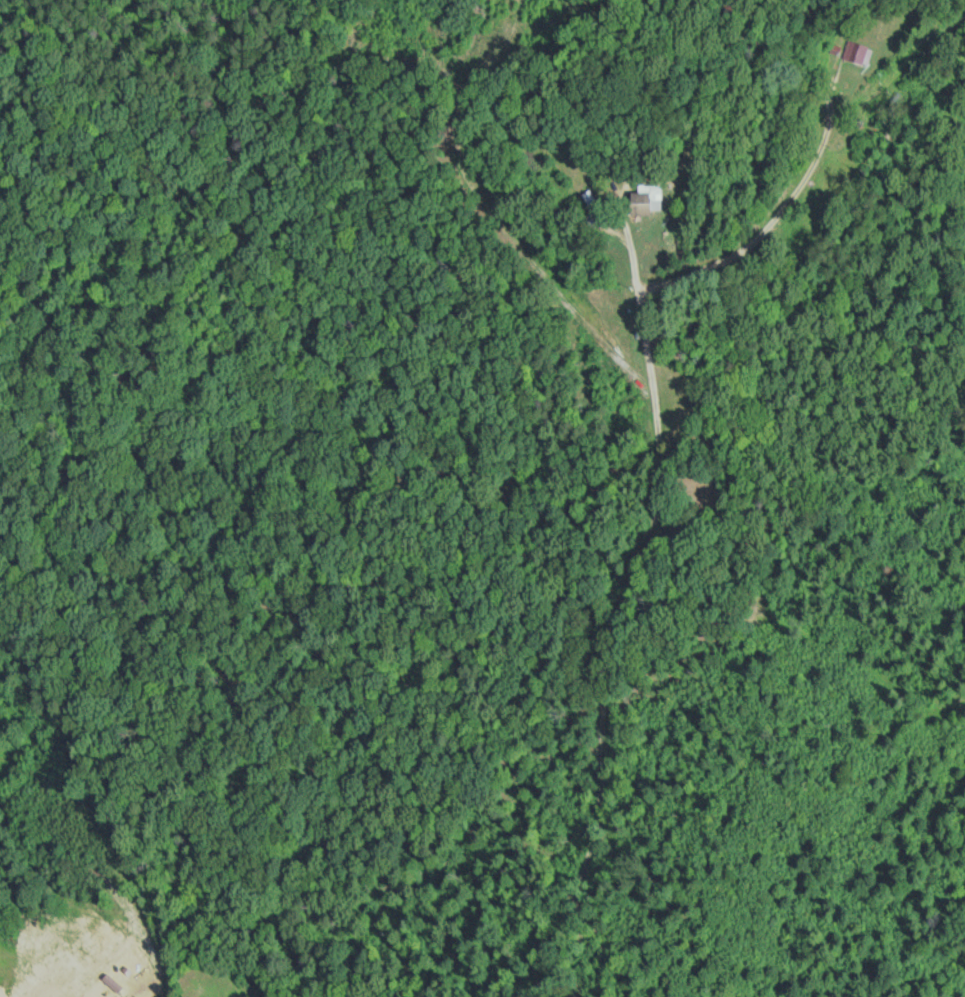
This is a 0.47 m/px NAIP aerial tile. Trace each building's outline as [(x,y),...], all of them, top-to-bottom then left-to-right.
[(870,66),(875,47),(848,39),(843,58),(870,66)] [(654,216),(654,193),(633,193),(633,216),(654,216)]
